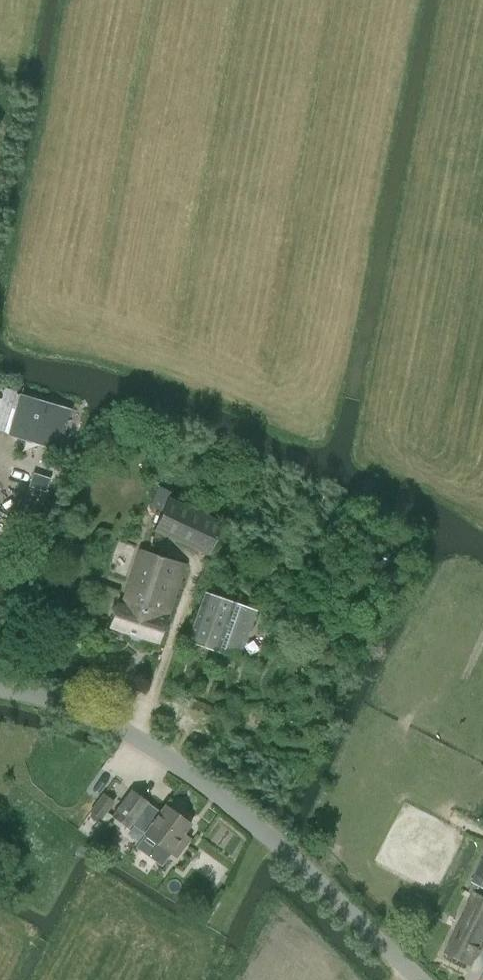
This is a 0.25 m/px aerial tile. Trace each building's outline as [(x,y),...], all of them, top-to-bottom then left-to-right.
[(59,449),(71,409),(36,399),(37,397),(20,392),(20,394),(16,393),(17,391),(5,387),(1,398),(0,398),(0,431),(59,449)] [(57,455),(53,466),(55,466),(59,468),(65,457),(61,456),(57,455)] [(158,487),(149,506),(162,511),(153,529),(208,554),(222,522),(168,498),(170,492),(158,487)] [(117,603),(109,629),(158,642),(167,617),(168,617),(185,564),(140,550),(123,603),(117,603)] [(389,589),(397,572),(391,569),(378,583),(389,589)] [(206,590),(188,637),(237,658),(257,611),(206,590)] [(130,791),(113,817),(128,828),(132,823),(147,833),(136,846),(160,864),(170,852),(176,856),(190,838),(183,833),(190,823),(165,805),(161,812),(130,791)] [(114,801),(103,793),(90,811),(101,820),(114,801)] [(473,880),(476,881),(482,885),(482,861),(478,871),(474,879),(474,880),(473,880)] [(447,952),(471,964),(482,938),(482,897),(482,885),(476,881),(475,883),(470,892),(475,895),(447,952)]
